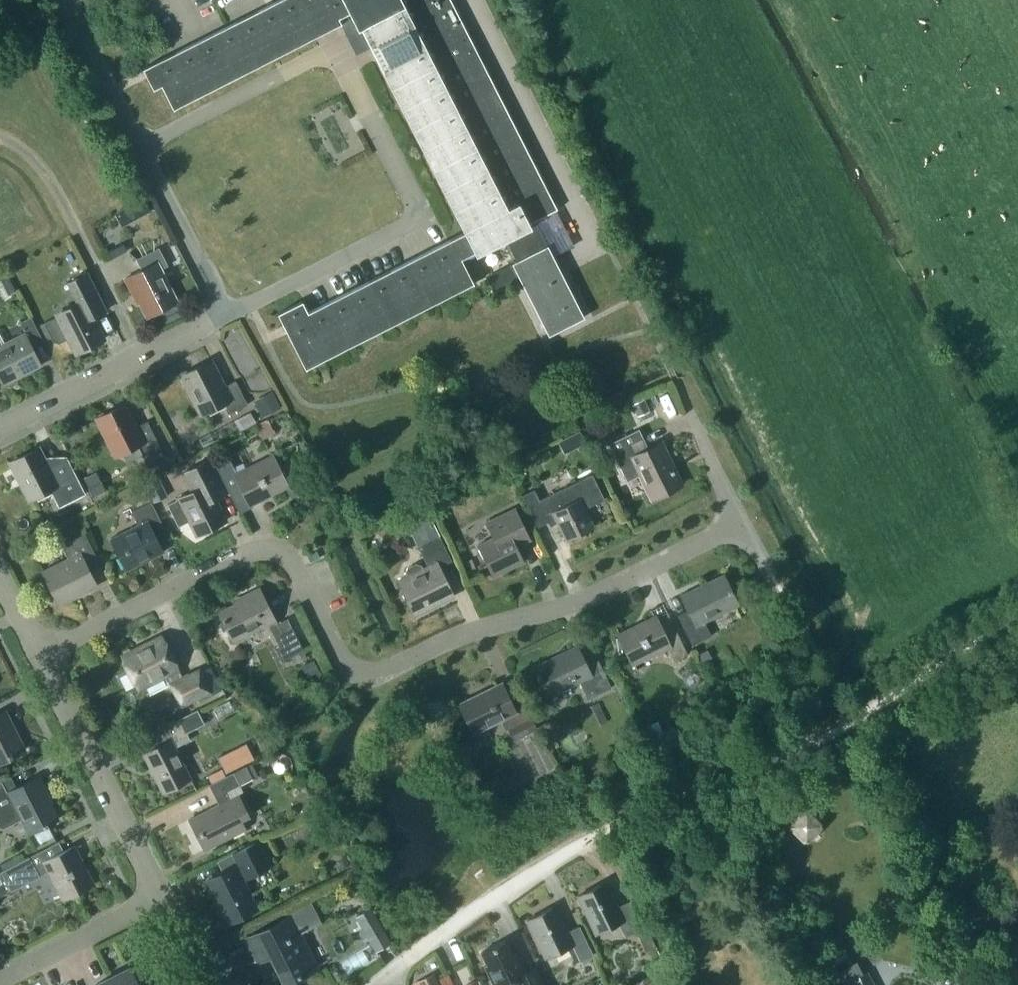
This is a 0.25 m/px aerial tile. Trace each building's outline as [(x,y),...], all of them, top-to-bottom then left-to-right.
[(143,67),(153,86),(162,82),(174,106),(219,83),(316,34),(339,22),(344,32),(356,55),(369,48),(375,59),(406,121),(462,230),(448,237),(446,238),(306,310),(301,299),(277,312),(283,324),(288,333),(305,366),(473,280),(460,256),(473,249),(474,252),(505,236),(516,258),(511,261),(526,290),(548,332),(584,314),(564,275),(553,253),(535,218),(555,207),(558,206),(556,204),(514,121),(452,0),(273,0),(267,3),(219,28),(171,52),(143,67)] [(178,299),(161,267),(168,263),(159,246),(136,258),(142,269),(125,278),(133,292),(135,291),(147,315),(178,299)] [(0,275),(0,289),(4,296),(17,290),(8,271),(0,275)] [(79,305),(58,317),(45,323),(55,341),(61,343),(69,339),(77,353),(105,338),(94,316),(109,308),(90,273),(67,284),(79,305)] [(2,383),(41,364),(32,347),(44,341),(32,317),(21,322),(26,333),(5,344),(0,333),(0,379),(2,383)] [(225,384),(219,372),(214,361),(184,376),(203,414),(225,403),(228,411),(247,402),(235,379),(225,384)] [(275,389),(255,396),(266,416),(285,406),(275,389)] [(644,398),(632,404),(638,416),(650,410),(644,398)] [(139,445),(143,454),(150,467),(168,458),(149,421),(138,426),(127,404),(99,419),(117,456),(139,445)] [(609,443),(612,450),(627,480),(638,475),(650,498),(680,483),(661,442),(647,448),(637,428),(609,443)] [(580,430),(570,435),(576,448),(586,443),(580,430)] [(41,448),(12,462),(31,499),(52,489),(61,506),(87,494),(69,458),(50,467),(41,448)] [(280,470),(272,454),(245,467),(243,462),(234,466),(231,459),(217,466),(231,493),(244,487),(252,504),(285,487),(291,497),(306,490),(292,463),(280,470)] [(180,498),(181,501),(177,504),(175,511),(176,515),(178,519),(182,521),(186,522),(190,520),(198,535),(226,521),(214,496),(224,491),(208,458),(181,471),(191,492),(180,498)] [(97,471),(84,478),(93,496),(106,490),(97,471)] [(538,500),(533,490),(522,495),(537,526),(553,519),(564,540),(594,525),(585,508),(604,499),(591,474),(538,500)] [(159,478),(146,484),(152,497),(165,490),(159,478)] [(154,535),(165,529),(152,502),(133,512),(139,524),(111,538),(127,569),(163,552),(154,535)] [(492,538),(477,546),(491,576),(523,560),(517,548),(530,541),(514,508),(485,523),(492,538)] [(406,572),(407,576),(396,581),(413,614),(452,595),(438,566),(449,560),(433,527),(412,537),(425,566),(423,568),(421,564),(416,562),(407,567),(406,572)] [(87,566),(98,561),(83,533),(61,545),(68,559),(43,573),(59,604),(97,585),(87,566)] [(681,593),(688,608),(678,612),(694,643),(712,635),(704,618),(737,602),(722,573),(681,593)] [(274,618),(258,586),(243,594),(244,597),(219,610),(233,639),(274,618)] [(617,635),(616,636),(618,652),(620,652),(619,651),(628,650),(637,670),(638,669),(635,662),(669,646),(675,660),(688,654),(671,618),(659,623),(652,609),(651,609),(654,615),(620,631),(617,625),(616,626),(621,635),(617,637),(617,635)] [(269,625),(279,645),(276,646),(282,658),(303,648),(287,616),(269,625)] [(168,684),(164,674),(168,672),(173,683),(171,684),(182,705),(210,691),(199,670),(183,678),(162,637),(124,657),(139,687),(145,684),(149,693),(168,684)] [(535,664),(538,673),(536,674),(538,677),(540,677),(549,694),(579,679),(588,696),(609,685),(597,660),(585,665),(575,645),(535,664)] [(707,649),(698,654),(702,661),(711,657),(707,649)] [(317,659),(304,664),(309,676),(322,669),(317,659)] [(506,725),(513,738),(535,727),(517,691),(504,697),(498,683),(461,701),(475,730),(510,713),(514,721),(506,725)] [(198,709),(180,718),(152,732),(158,746),(144,753),(164,792),(191,778),(176,747),(190,739),(186,731),(204,722),(198,709)] [(6,711),(0,714),(0,761),(25,748),(6,711)] [(217,753),(225,770),(254,758),(246,740),(217,753)] [(188,820),(203,849),(245,827),(240,817),(248,814),(237,792),(242,790),(238,783),(252,776),(245,764),(207,784),(218,804),(188,820)] [(12,775),(0,781),(0,825),(4,826),(22,817),(29,831),(57,817),(45,793),(48,792),(40,776),(18,787),(12,775)] [(805,806),(787,825),(806,843),(825,824),(805,806)] [(259,840),(244,847),(218,860),(225,875),(206,884),(224,921),(259,904),(246,878),(272,865),(259,840)] [(0,872),(0,892),(1,894),(48,869),(63,898),(94,882),(76,847),(49,861),(43,850),(0,872)] [(596,932),(617,922),(624,936),(643,926),(629,899),(617,905),(605,881),(577,894),(596,932)] [(291,916),(247,938),(257,959),(275,950),(280,959),(276,960),(286,980),(316,965),(299,932),(321,921),(310,900),(289,911),(291,916)] [(593,953),(579,925),(567,931),(555,906),(528,919),(546,956),(573,943),(581,960),(593,953)] [(354,917),(374,952),(391,943),(370,908),(354,917)] [(639,934),(647,949),(654,945),(647,930),(639,934)] [(517,984),(518,984),(544,984),(535,966),(524,971),(515,952),(513,953),(506,940),(482,952),(489,965),(486,966),(496,984),(514,984),(517,984)] [(130,968),(98,984),(139,984),(130,968)] [(847,984),(875,984),(866,968),(844,980),(847,984)] [(430,974),(418,980),(420,984),(436,984),(430,974)]
